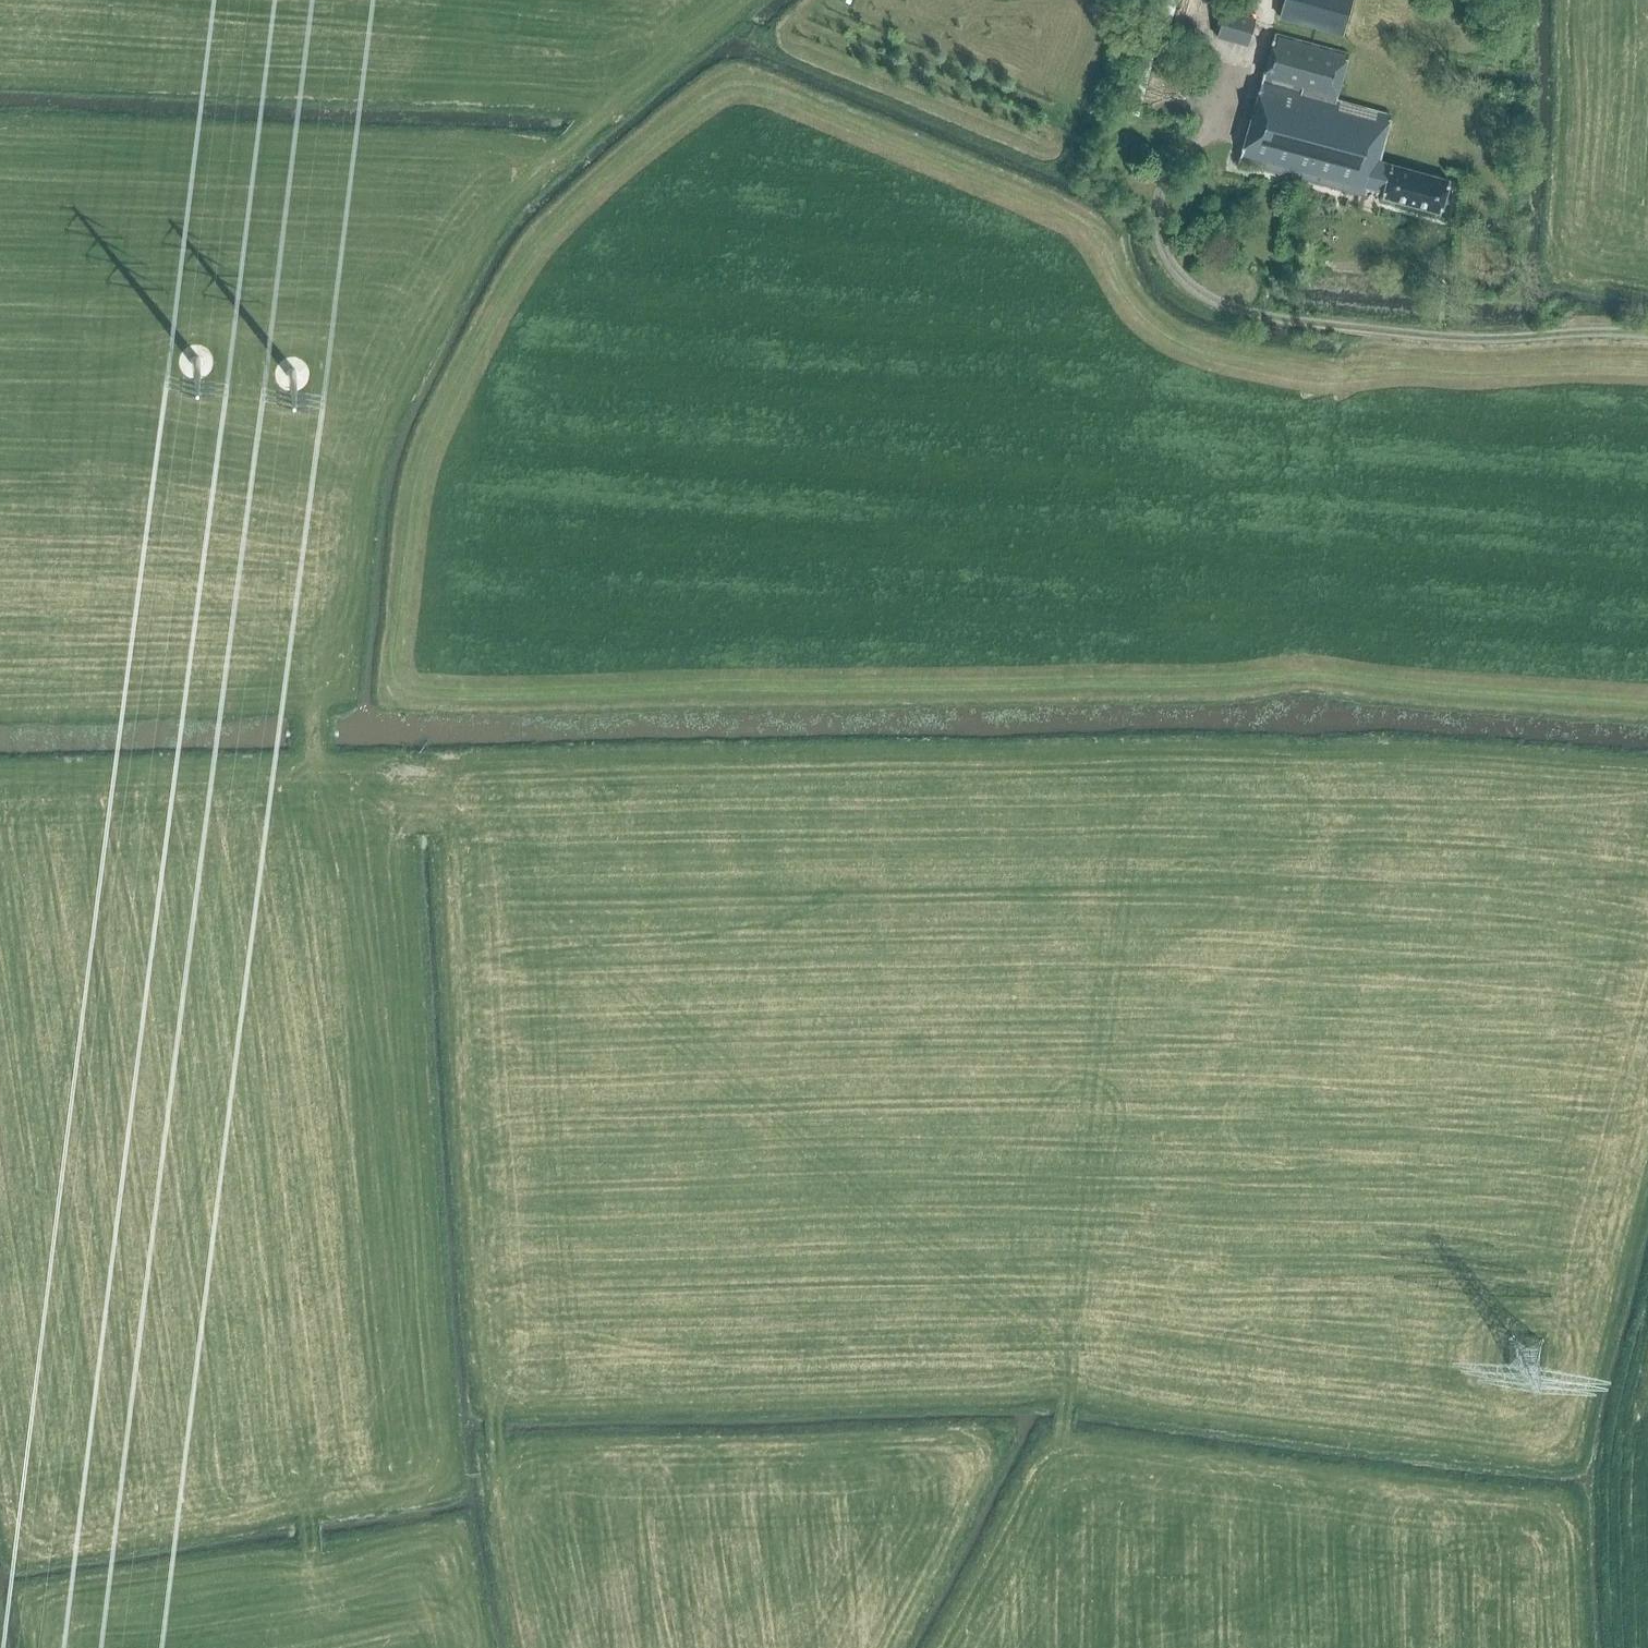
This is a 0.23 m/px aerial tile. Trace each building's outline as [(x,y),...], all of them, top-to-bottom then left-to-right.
[(1342,35),(1352,0),(1283,0),(1279,17),(1342,35)] [(1255,21),(1224,12),(1217,38),(1248,47),(1255,21)] [(1346,55),(1275,36),(1240,162),(1363,195),(1365,188),(1382,192),(1381,197),(1439,213),(1448,179),(1378,160),(1390,114),(1335,98),(1346,55)]
